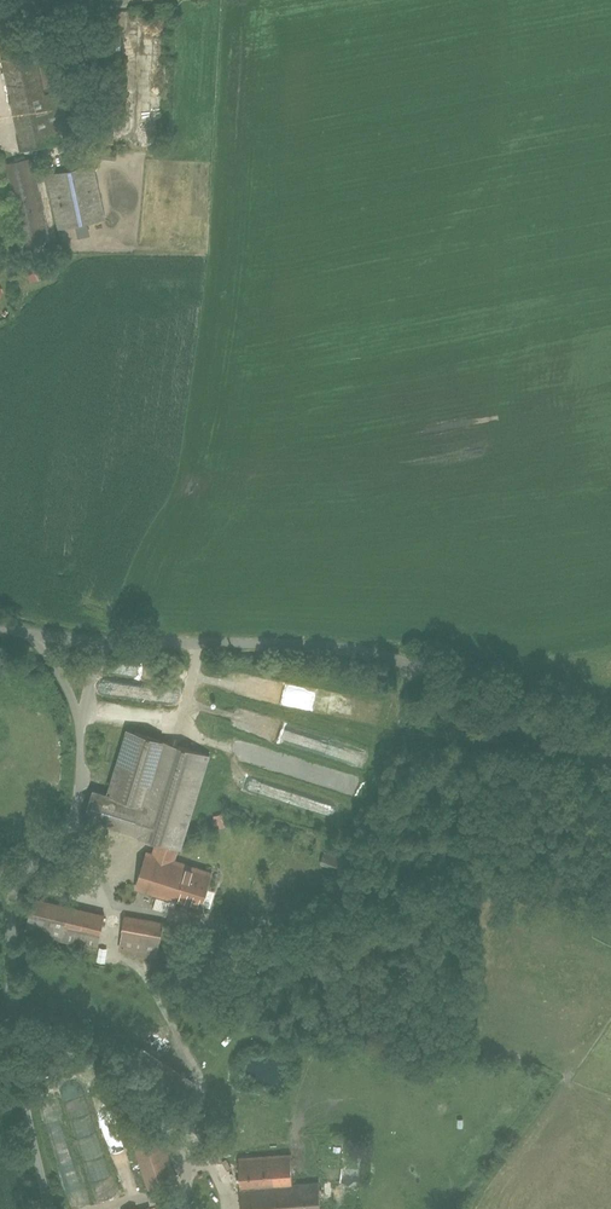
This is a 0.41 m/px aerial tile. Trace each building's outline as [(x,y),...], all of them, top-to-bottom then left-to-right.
[(38,47),(5,54),(24,144),(73,133),(63,86),(46,89),(38,47)] [(32,157),(8,162),(24,232),(48,227),(32,157)] [(46,171),(58,228),(105,218),(93,161),(46,171)] [(31,264),(34,271),(27,273),(29,280),(50,273),(46,260),(31,264)] [(85,818),(157,840),(186,745),(129,728),(109,791),(95,787),(85,818)] [(183,847),(212,753),(186,745),(157,840),(180,847),(183,847)] [(222,812),(214,814),(218,828),(226,826),(222,812)] [(180,847),(157,840),(153,852),(176,859),(180,847)] [(140,886),(203,905),(214,870),(176,859),(153,852),(151,851),(140,886)] [(106,913),(36,897),(28,930),(98,947),(106,913)] [(164,923),(127,916),(121,948),(158,955),(164,923)] [(98,960),(104,962),(108,948),(102,946),(98,960)] [(155,1111),(128,1120),(149,1184),(176,1175),(155,1111)] [(238,1155),(241,1187),(294,1182),(292,1151),(238,1155)] [(241,1187),(243,1208),(322,1208),(323,1208),(320,1180),(294,1182),(241,1187)]
